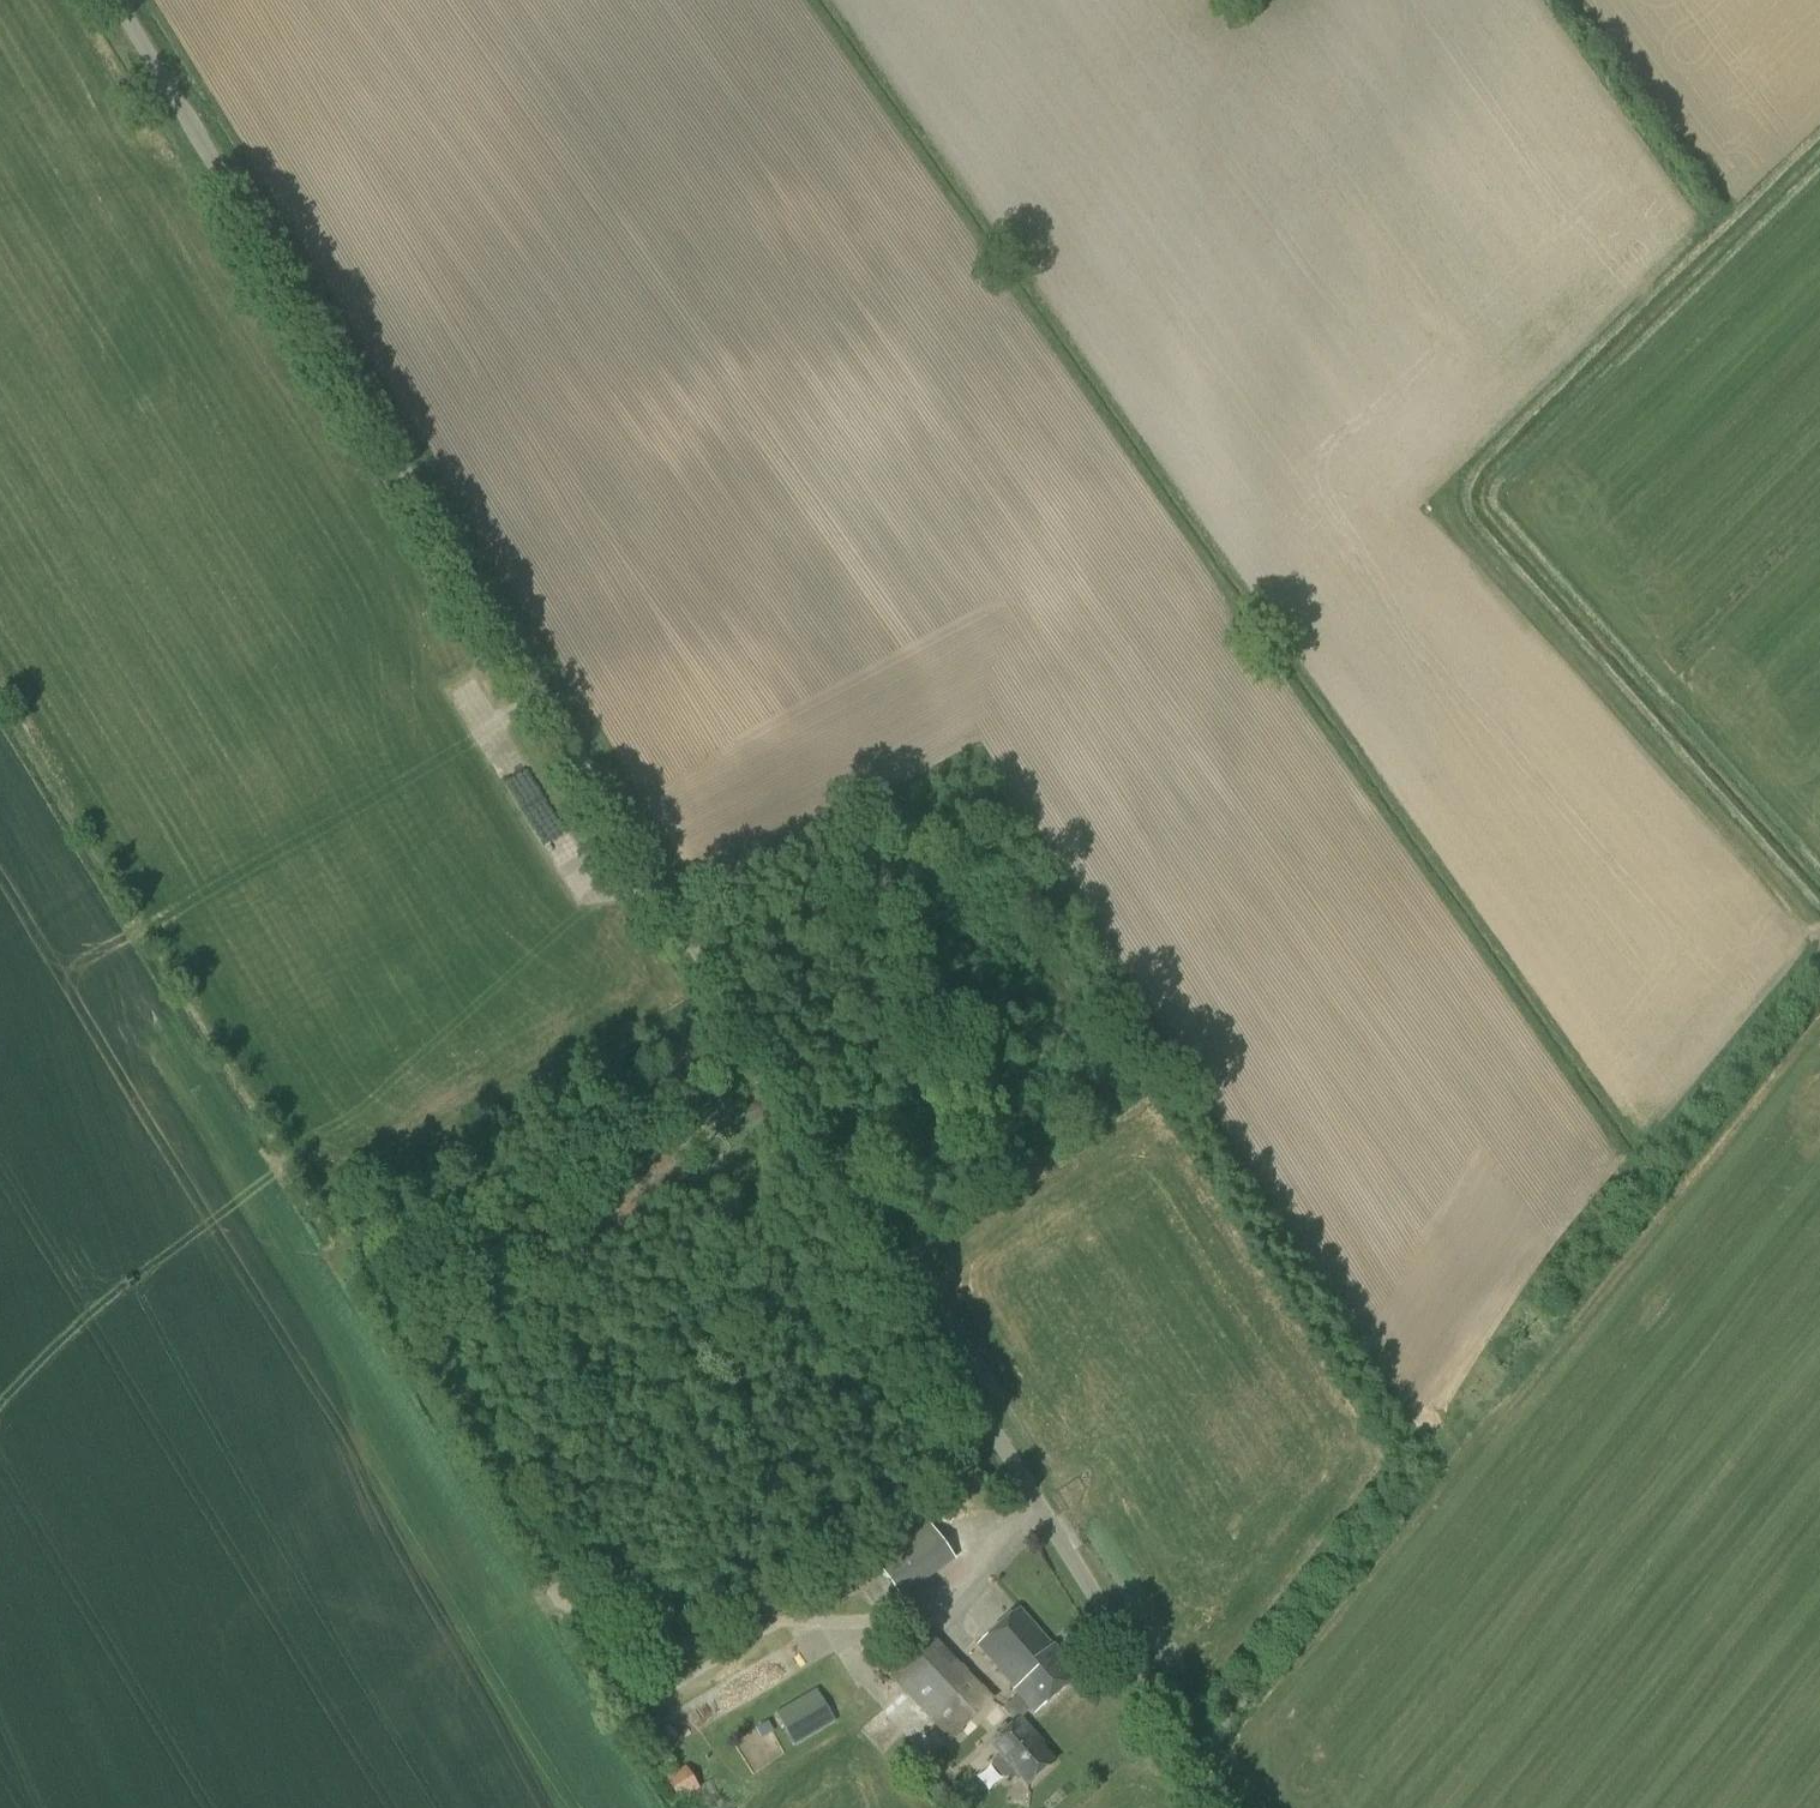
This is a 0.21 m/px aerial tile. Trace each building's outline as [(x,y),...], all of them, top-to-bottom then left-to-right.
[(928,1523),(910,1535),(932,1566),(950,1554),(928,1523)] [(1016,1691),(1020,1695),(1033,1709),(1037,1713),(1080,1675),(1021,1608),(978,1646),(984,1653),(973,1662),(986,1677),(997,1667),(1017,1690),(1016,1691)] [(995,1700),(965,1667),(921,1709),(952,1741),(995,1700)] [(1022,1719),(1033,1709),(1020,1695),(1004,1710),(1017,1724),(994,1745),(1002,1754),(991,1764),(1005,1779),(1016,1769),(1031,1786),(1057,1762),(1036,1740),(1039,1738),(1022,1719)] [(926,1789),(938,1778),(928,1766),(916,1776),(926,1789)] [(681,1800),(700,1789),(687,1767),(668,1778),(681,1800)]
